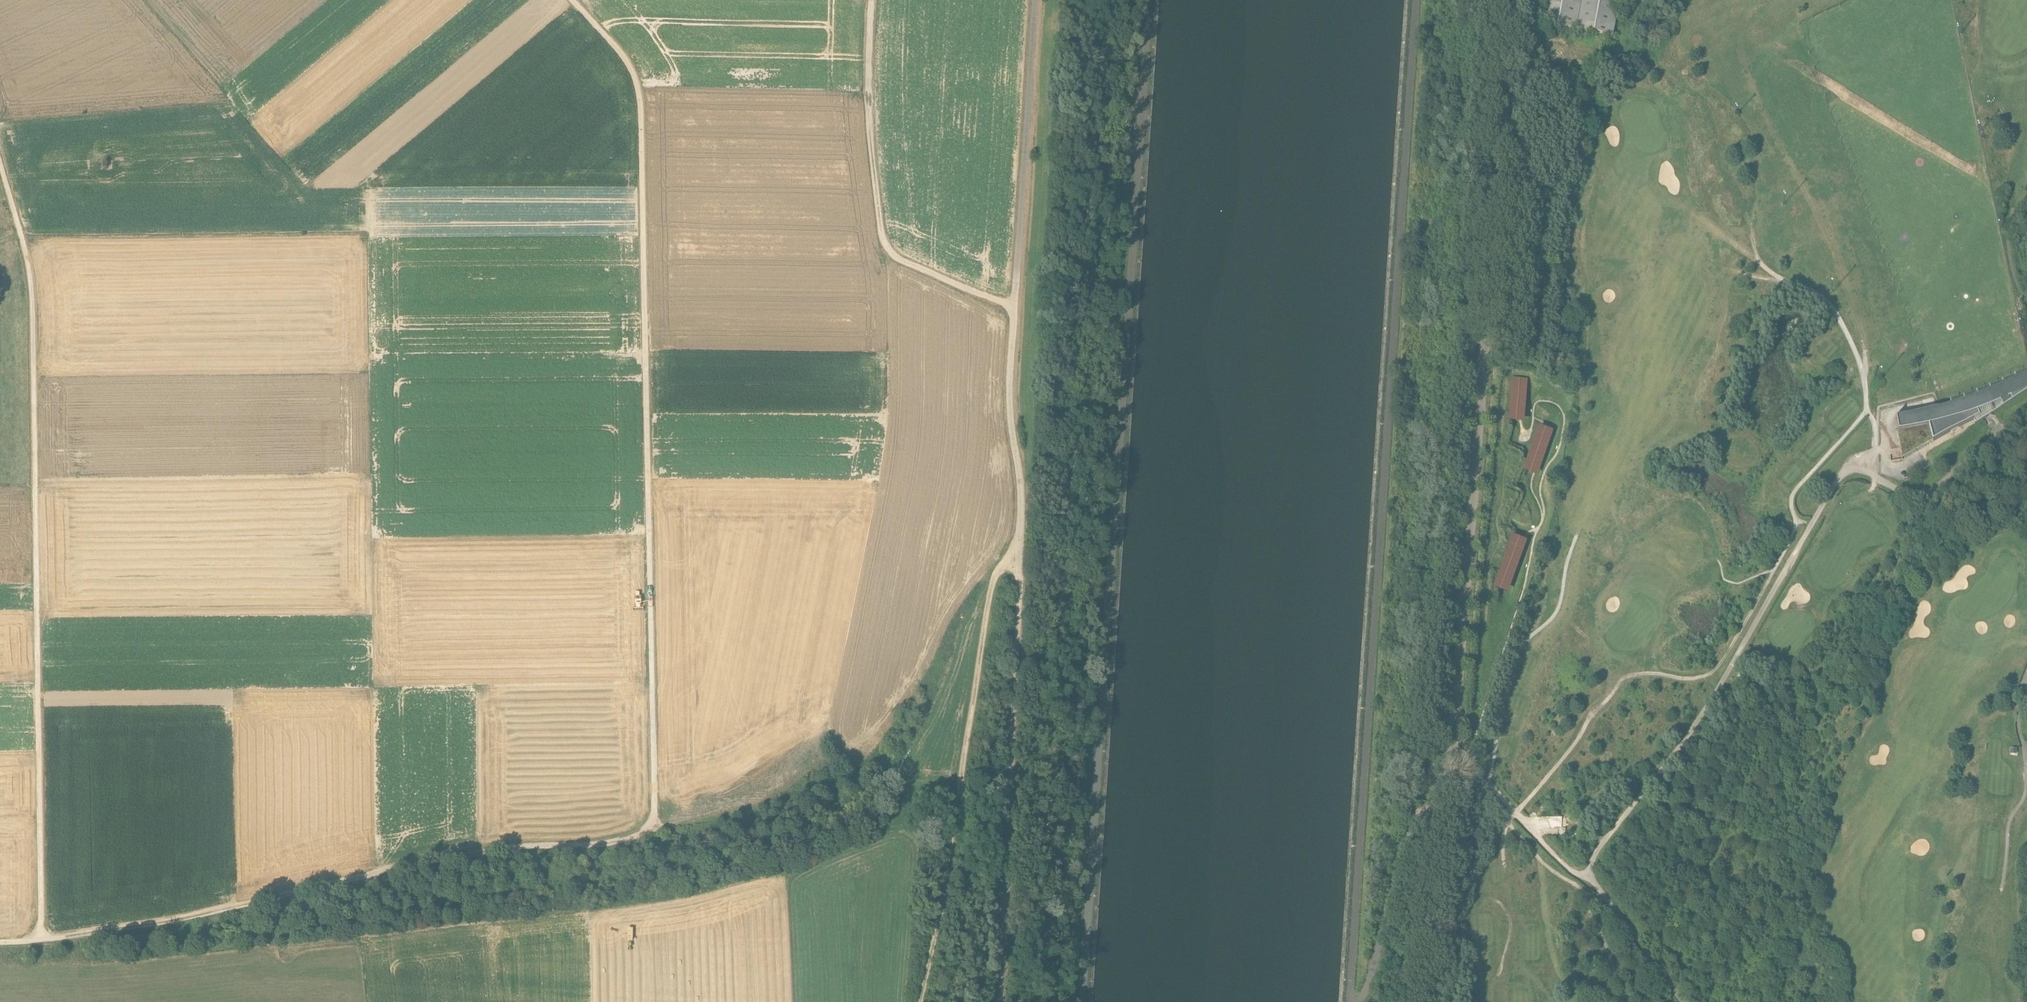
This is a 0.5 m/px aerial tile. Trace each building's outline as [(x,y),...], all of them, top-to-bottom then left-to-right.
[(1621,0),(1547,0),(1542,26),(1614,39),(1621,0)] [(2026,371),(2025,372),(2024,372),(2023,373),(2022,373),(2021,374),(2020,374),(2019,375),(2018,375),(2017,376),(2016,376),(2015,377),(2014,377),(2013,378),(2012,378),(2011,379),(2010,379),(2009,380),(2008,380),(2007,381),(2006,381),(2005,382),(2004,382),(2003,383),(2002,383),(2001,384),(2000,384),(1999,385),(1998,385),(1997,385),(1996,386),(1995,386),(1994,387),(1992,387),(1991,388),(1990,388),(1989,389),(1988,389),(1987,389),(1986,390),(1985,390),(1984,391),(1983,391),(1982,392),(1981,392),(1980,392),(1979,393),(1978,393),(1977,394),(1976,394),(1975,394),(1974,395),(1973,395),(1972,396),(1971,396),(1970,396),(1969,397),(1967,397),(1966,397),(1965,398),(1964,398),(1963,399),(1962,399),(1961,399),(1960,400),(1959,400),(1958,400),(1957,401),(1956,401),(1955,401),(1954,402),(1953,402),(1952,402),(1950,403),(1949,403),(1948,403),(1947,404),(1946,404),(1945,404),(1944,405),(1943,405),(1942,405),(1941,406),(1940,406),(1939,406),(1938,406),(1936,407),(1935,407),(1934,407),(1933,408),(1932,408),(1931,408),(1930,408),(1929,409),(1928,409),(1927,409),(1926,409),(1925,410),(1923,410),(1922,410),(1921,411),(1920,411),(1919,411),(1918,411),(1917,411),(1916,412),(1915,412),(1914,412),(1913,412),(1911,413),(1910,413),(1909,413),(1908,413),(1907,414),(1906,414),(1905,414),(1904,414),(1903,414),(1902,415),(1900,415),(1899,415),(1898,415),(1897,415),(1899,430),(1898,430),(1902,456),(1974,416),(1977,423),(2026,389),(2026,371)] [(1528,380),(1512,378),(1508,421),(1524,422),(1528,380)] [(1549,428),(1539,424),(1522,468),(1531,471),(1538,474),(1554,430),(1549,428)] [(1527,539),(1512,534),(1494,586),(1508,591),(1527,539)] [(1550,829),(1551,817),(1540,816),(1539,828),(1550,829)] [(1552,816),(1552,825),(1560,825),(1560,816),(1552,816)]
